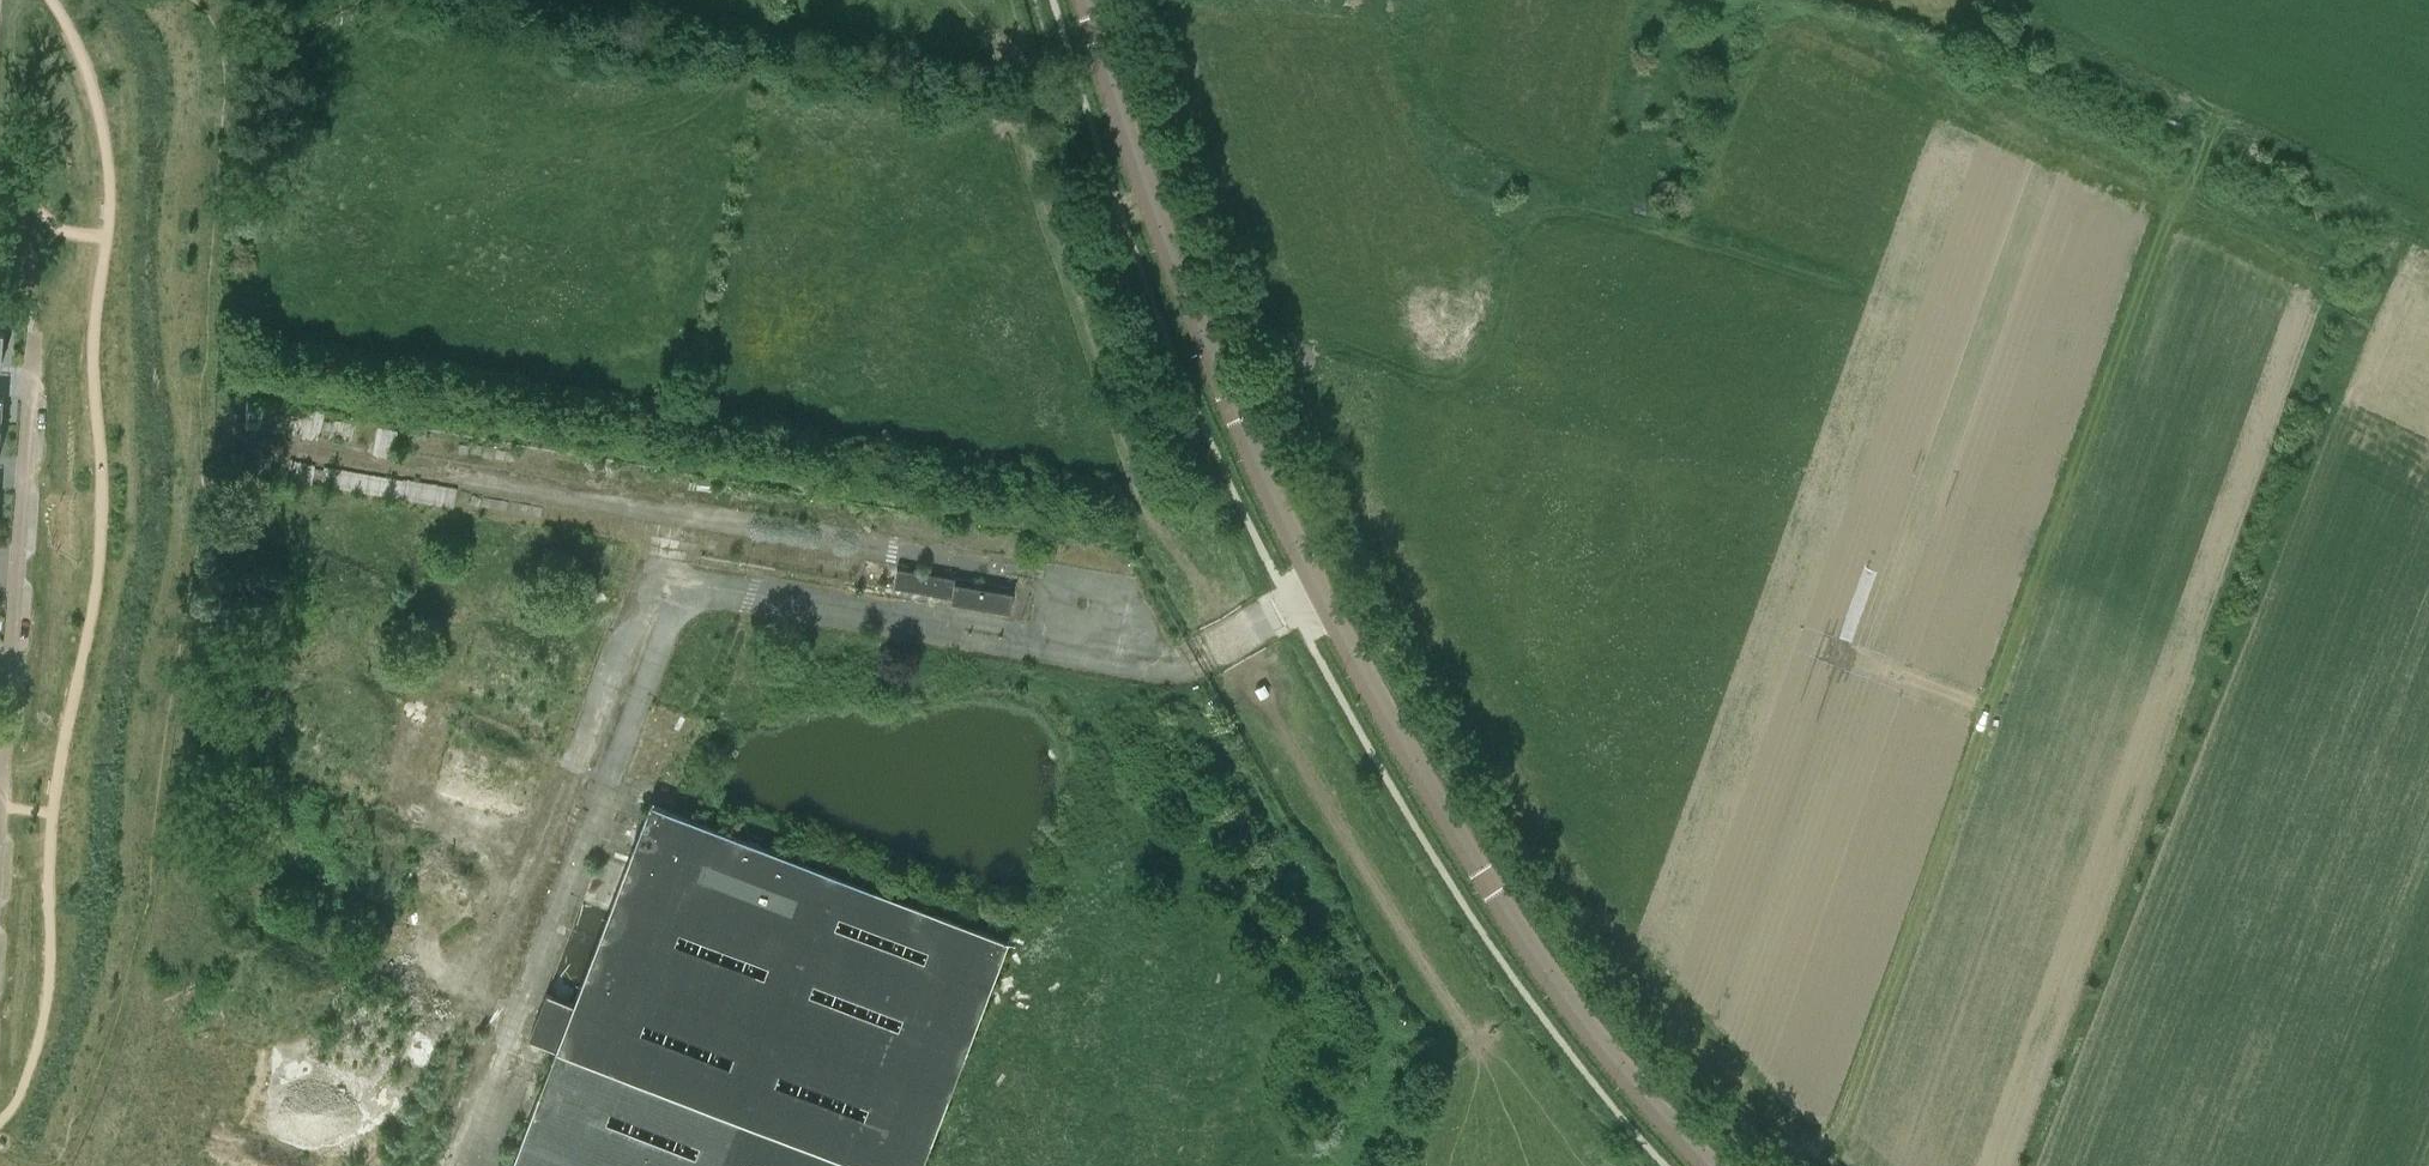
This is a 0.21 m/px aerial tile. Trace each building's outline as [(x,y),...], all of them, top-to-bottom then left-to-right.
[(339,486),(415,496),(418,479),(341,469),(339,486)] [(955,593),(954,601),(1013,608),(1016,585),(898,570),(896,586),(955,593)] [(1008,939),(651,802),(574,1002),(547,992),(529,1038),(557,1048),(511,1165),(921,1165),(1008,939)]
